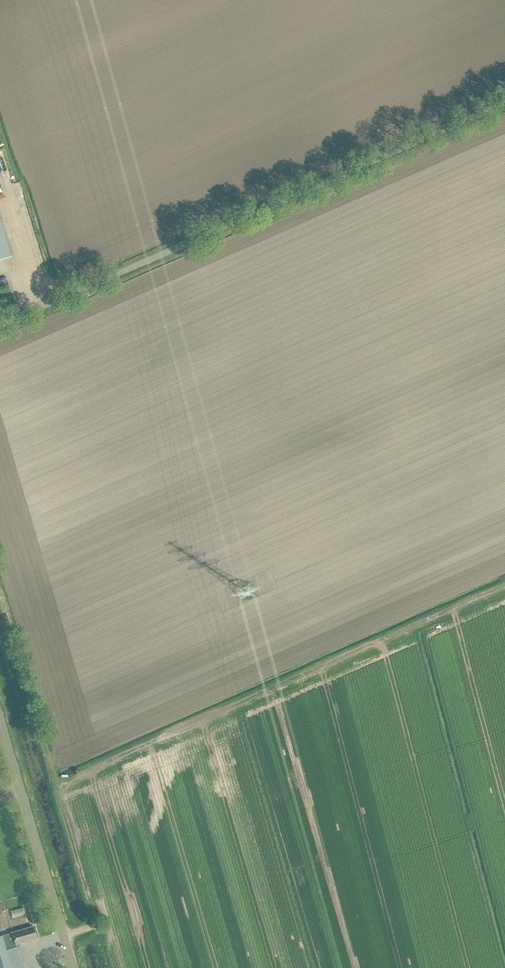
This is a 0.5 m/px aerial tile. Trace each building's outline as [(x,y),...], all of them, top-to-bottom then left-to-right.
[(12,257),(0,218),(0,261),(12,257)] [(15,916),(26,913),(24,906),(13,909),(15,916)] [(33,926),(0,936),(0,967),(24,967),(16,944),(37,938),(33,926)]
